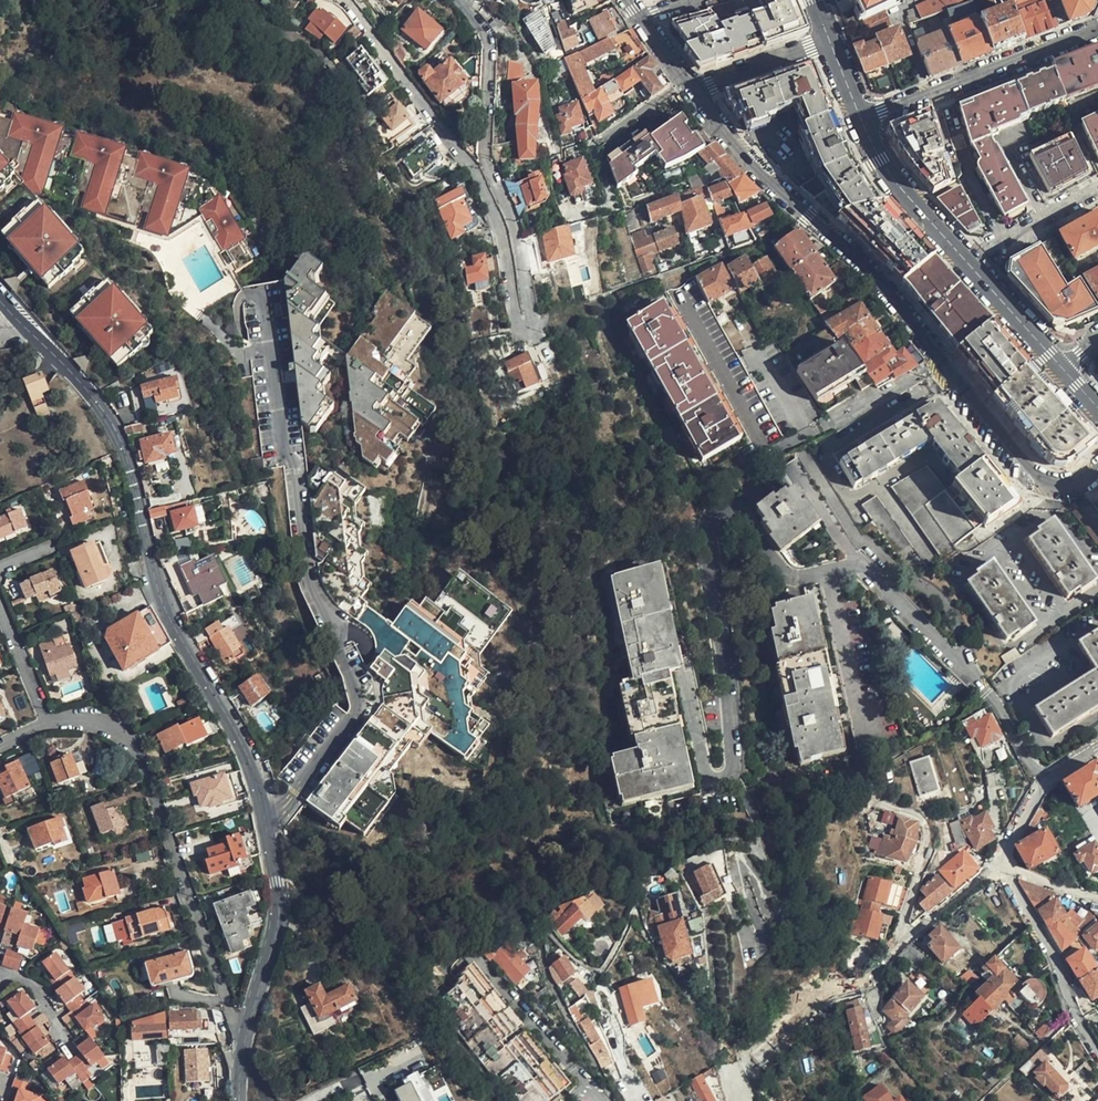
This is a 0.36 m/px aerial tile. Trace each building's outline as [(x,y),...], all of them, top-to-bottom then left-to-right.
[(287,0),(277,0),(274,10),(281,12),(284,3),(286,3),(287,0)] [(522,0),(520,0),(517,11),(543,54),(555,49),(541,7),(534,10),(531,4),(526,2),(522,0)] [(574,14),(585,9),(582,2),(587,0),(567,0),(574,14)] [(585,9),(596,4),(594,0),(587,0),(582,2),(585,9)] [(740,0),(736,0),(706,9),(709,14),(723,35),(687,48),(683,50),(688,58),(693,64),(708,68),(734,59),(762,48),(740,0)] [(762,48),(794,36),(799,23),(790,0),(740,0),(762,48)] [(862,21),(883,11),(894,6),(892,0),(852,0),(862,21)] [(973,1),(972,0),(935,0),(916,8),(919,20),(938,14),(945,11),(971,2),(973,1)] [(973,1),(971,2),(975,12),(994,4),(992,0),(976,0),(973,1)] [(1011,9),(1034,0),(1008,0),(1011,9)] [(1057,28),(1046,0),(1034,0),(1011,9),(1024,41),(1057,28)] [(1068,24),(1059,0),(1046,0),(1057,28),(1062,26),(1068,24)] [(1068,24),(1087,16),(1092,3),(1091,0),(1059,0),(1068,24)] [(947,33),(946,33),(960,66),(975,60),(991,54),(979,21),(961,27),(958,19),(975,13),(971,2),(945,11),(947,19),(942,21),(947,33)] [(599,16),(588,21),(599,43),(628,30),(625,19),(614,4),(598,12),(599,16)] [(576,47),(571,32),(566,33),(559,12),(562,11),(560,5),(550,8),(552,13),(551,15),(555,27),(557,27),(564,51),(576,47)] [(1011,9),(979,21),(991,54),(1007,48),(1024,41),(1011,9)] [(906,18),(909,24),(920,20),(919,20),(916,10),(907,13),(909,17),(906,18)] [(346,30),(335,20),(333,21),(321,11),(319,14),(316,11),(307,21),(333,44),(346,30)] [(439,31),(417,11),(414,15),(410,12),(403,20),(407,24),(403,29),(426,49),(433,41),(433,39),(439,31)] [(863,24),(868,34),(875,31),(888,26),(883,11),(862,21),(863,24)] [(975,13),(958,19),(961,27),(979,21),(975,13)] [(673,25),(687,48),(723,35),(709,14),(673,25)] [(471,34),(463,24),(455,31),(464,41),(471,34)] [(352,41),(360,36),(356,28),(348,34),(352,41)] [(581,101),(593,93),(580,65),(614,47),(625,64),(646,51),(631,29),(628,30),(599,43),(580,52),(575,53),(564,59),(581,101)] [(878,38),(874,40),(875,43),(877,43),(885,66),(908,57),(897,30),(878,38)] [(875,31),(868,34),(869,36),(872,35),(874,40),(878,38),(875,31)] [(920,31),(912,35),(916,45),(925,41),(920,31)] [(960,66),(946,33),(925,41),(916,45),(930,78),(954,68),(960,66)] [(862,45),(854,48),(864,73),(885,66),(877,43),(875,43),(863,48),(862,45)] [(1097,88),(1097,48),(1052,66),(1053,71),(1064,101),(1097,88)] [(384,84),(359,50),(346,60),(363,85),(361,87),(368,97),(381,87),(384,84)] [(651,97),(667,85),(649,58),(632,69),(640,81),(651,97)] [(521,78),(520,64),(509,62),(506,79),(512,84),(521,78)] [(835,203),(843,216),(878,207),(847,162),(809,66),(725,97),(728,106),(731,105),(733,112),(736,112),(739,119),(742,119),(745,125),(747,131),(763,125),(763,122),(774,118),(773,115),(794,107),(795,112),(802,129),(798,130),(802,139),(800,140),(804,150),(809,162),(812,161),(818,176),(799,187),(814,200),(826,190),(835,203)] [(613,81),(623,96),(634,88),(633,86),(640,81),(632,69),(621,75),(614,80),(613,81)] [(1026,116),(1062,102),(1064,101),(1053,71),(1033,79),(1015,86),(1026,116)] [(598,80),(601,88),(613,81),(614,80),(612,76),(611,72),(600,76),(601,79),(598,80)] [(623,96),(613,81),(601,88),(593,93),(581,101),(586,113),(592,110),(598,122),(611,114),(604,98),(608,96),(612,102),(623,96)] [(463,86),(441,102),(443,106),(447,106),(466,92),(466,89),(463,86)] [(535,143),(536,101),(535,86),(513,87),(513,100),(514,115),(517,115),(516,128),(519,159),(532,160),(533,143),(535,143)] [(1027,120),(1026,116),(1015,86),(990,96),(959,108),(970,145),(980,163),(978,165),(977,169),(1004,218),(1026,206),(1018,191),(995,149),(991,146),(988,140),(990,139),(988,135),(1027,120)] [(382,98),(383,100),(387,105),(394,100),(389,93),(382,98)] [(416,134),(429,126),(425,119),(416,125),(397,98),(394,100),(387,105),(383,100),(375,105),(380,113),(382,111),(392,126),(387,129),(394,140),(412,128),(416,134)] [(583,125),(576,101),(563,104),(564,109),(560,110),(561,115),(556,117),(562,135),(571,132),(570,129),(583,125)] [(702,150),(703,149),(695,138),(692,140),(683,126),(686,125),(673,106),(664,112),(672,124),(650,139),(645,133),(605,160),(615,187),(636,173),(633,168),(654,154),(665,169),(694,155),(701,151),(702,150)] [(11,144),(7,160),(12,162),(13,159),(20,161),(15,178),(34,183),(43,142),(47,128),(39,126),(41,122),(8,113),(7,116),(0,114),(0,141),(11,144)] [(932,194),(955,182),(947,154),(942,155),(929,114),(897,126),(892,140),(897,150),(909,167),(932,194)] [(1081,125),(1097,157),(1097,117),(1081,125)] [(78,196),(95,202),(108,157),(112,142),(104,140),(105,137),(73,128),(72,131),(64,129),(63,132),(47,128),(43,142),(59,147),(56,159),(75,164),(70,179),(76,181),(77,177),(83,179),(78,196)] [(950,138),(954,152),(966,148),(961,135),(950,138)] [(1086,168),(1069,137),(1031,157),(1051,193),(1088,172),(1086,168)] [(440,161),(435,152),(439,149),(432,138),(428,141),(427,140),(400,159),(413,178),(440,161)] [(139,215),(159,221),(172,175),(176,157),(169,155),(169,151),(137,143),(136,146),(128,144),(127,147),(112,142),(108,157),(124,162),(120,173),(136,178),(131,198),(136,199),(137,196),(144,198),(139,215)] [(460,144),(466,152),(469,149),(462,142),(460,144)] [(704,168),(715,181),(724,178),(727,184),(727,185),(743,176),(713,142),(703,149),(702,150),(711,162),(704,168)] [(196,163),(176,157),(172,175),(184,178),(183,181),(214,235),(216,234),(227,253),(243,244),(226,215),(230,213),(227,207),(228,207),(219,191),(218,192),(214,186),(211,188),(196,163)] [(2,183),(0,182),(7,177),(9,175),(8,174),(12,171),(5,163),(1,167),(0,165),(0,185),(2,183)] [(592,190),(582,164),(563,171),(573,199),(576,202),(578,202),(582,202),(583,200),(584,197),(583,193),(592,190)] [(548,200),(538,173),(529,177),(529,179),(518,183),(527,208),(538,203),(542,202),(548,200)] [(692,189),(703,185),(699,174),(689,177),(692,189)] [(727,185),(738,204),(759,193),(743,176),(727,185)] [(715,181),(705,185),(709,196),(718,220),(726,218),(723,209),(716,202),(731,197),(725,185),(727,184),(724,178),(715,181)] [(516,184),(502,180),(511,198),(518,196),(522,204),(515,207),(517,213),(527,208),(518,183),(516,184)] [(705,185),(703,185),(692,189),(678,194),(678,197),(681,212),(685,235),(711,226),(701,198),(709,196),(705,185)] [(959,189),(938,201),(965,230),(977,223),(959,189)] [(471,223),(461,199),(463,198),(460,190),(435,200),(451,239),(464,234),(461,227),(471,223)] [(646,209),(649,223),(681,212),(678,197),(646,209)] [(0,229),(0,230),(7,239),(11,235),(17,242),(13,245),(17,250),(16,251),(28,264),(31,261),(36,266),(41,272),(38,274),(47,284),(57,274),(58,275),(72,263),(70,261),(76,256),(78,254),(78,253),(81,250),(75,243),(70,246),(65,240),(69,237),(64,232),(65,231),(54,218),(53,219),(49,214),(45,217),(40,211),(44,207),(37,200),(34,203),(33,202),(31,204),(24,209),(23,208),(10,219),(10,220),(0,229)] [(23,208),(24,209),(31,204),(29,202),(27,201),(25,201),(23,202),(22,205),(23,208)] [(530,208),(527,208),(529,213),(543,208),(542,202),(538,203),(538,206),(530,208)] [(747,213),(750,220),(752,225),(771,217),(766,205),(747,213)] [(902,285),(934,258),(886,205),(878,207),(843,216),(835,219),(857,237),(880,260),(902,285)] [(44,207),(40,211),(45,217),(49,214),(50,212),(49,209),(49,208),(46,207),(44,207)] [(637,224),(632,212),(622,216),(626,227),(637,224)] [(726,218),(718,220),(724,238),(749,230),(743,219),(739,214),(726,218)] [(1082,223),(1059,235),(1072,259),(1097,246),(1097,214),(1082,223)] [(134,232),(112,226),(110,232),(133,238),(134,232)] [(572,255),(567,227),(566,227),(544,233),(549,261),(572,255)] [(672,229),(653,235),(658,253),(678,246),(672,229)] [(493,236),(491,231),(478,235),(480,242),(494,240),(493,236)] [(796,231),(773,248),(810,300),(835,283),(796,231)] [(658,253),(653,235),(646,237),(645,232),(633,236),(640,257),(637,258),(642,273),(650,271),(645,257),(653,254),(658,253)] [(17,242),(11,235),(7,239),(6,241),(7,244),(10,246),(13,245),(17,242)] [(69,237),(65,240),(70,246),(75,243),(75,242),(75,241),(75,239),(74,237),(70,236),(69,237)] [(1078,281),(1074,276),(1051,239),(1038,247),(1064,289),(1078,281)] [(1054,316),(1061,326),(1064,326),(1065,328),(1080,321),(1078,317),(1094,307),(1078,281),(1064,289),(1038,247),(1011,261),(1054,316)] [(78,259),(76,256),(70,261),(72,263),(73,264),(76,264),(78,263),(78,261),(78,259)] [(472,259),(471,258),(461,259),(464,282),(473,281),(475,291),(489,289),(486,273),(493,271),(491,259),(483,260),(482,257),(472,259)] [(321,270),(306,258),(299,258),(282,281),(282,284),(284,296),(285,307),(287,320),(293,366),(294,378),(295,380),(302,425),(311,433),(319,423),(322,426),(334,411),(324,403),(315,395),(320,389),(322,390),(330,381),(320,373),(311,365),(316,359),(320,361),(327,353),(309,338),(314,330),(318,334),(334,306),(314,289),(305,281),(310,275),(314,278),(321,270)] [(951,346),(956,351),(992,322),(954,279),(934,258),(902,285),(951,346)] [(726,269),(739,293),(758,283),(772,308),(789,299),(765,260),(751,267),(746,259),(726,269)] [(1004,269),(1005,273),(1007,276),(1006,276),(1049,325),(1051,323),(1058,325),(1061,326),(1054,316),(1011,261),(1008,263),(1009,265),(1006,266),(1004,269)] [(41,272),(36,266),(33,268),(32,269),(32,271),(34,274),(36,275),(38,274),(41,272)] [(720,268),(697,280),(695,281),(707,303),(733,290),(720,268)] [(1084,278),(1097,301),(1097,271),(1084,278)] [(79,298),(68,309),(77,318),(80,315),(86,321),(82,325),(86,329),(85,330),(97,344),(101,341),(104,344),(106,346),(111,352),(108,355),(116,364),(126,353),(127,354),(139,341),(137,339),(143,334),(145,331),(144,331),(148,327),(141,319),(138,322),(132,316),(136,312),(132,307),(132,306),(121,293),(120,294),(115,289),(112,292),(106,286),(110,283),(104,275),(101,279),(100,278),(98,280),(92,285),(91,284),(78,297),(79,298)] [(314,289),(314,278),(310,275),(305,281),(314,289)] [(15,276),(3,279),(16,294),(20,281),(15,276)] [(92,285),(98,280),(97,278),(95,277),(93,277),(90,279),(90,281),(90,283),(91,284),(92,285)] [(106,286),(112,292),(115,289),(116,288),(116,285),(115,283),(113,282),(110,283),(106,286)] [(746,444),(662,294),(653,299),(659,308),(625,326),(700,460),(733,443),(737,449),(746,444)] [(431,336),(385,297),(368,318),(373,323),(346,357),(341,364),(338,366),(347,374),(357,447),(362,451),(364,463),(374,471),(380,464),(383,467),(391,473),(404,456),(398,452),(394,448),(400,440),(405,443),(409,447),(415,440),(412,438),(419,429),(422,431),(424,433),(437,417),(413,397),(404,390),(411,381),(417,374),(407,365),(431,336)] [(825,303),(815,308),(820,316),(829,310),(825,303)] [(825,325),(828,329),(836,339),(843,335),(854,350),(879,334),(859,305),(825,325)] [(280,321),(287,320),(285,307),(279,308),(280,321)] [(1080,321),(1097,313),(1094,307),(1078,317),(1080,321)] [(136,312),(132,316),(138,322),(141,319),(142,319),(142,317),(142,314),(141,313),(138,312),(136,312)] [(86,321),(80,315),(77,318),(76,319),(75,322),(77,324),(80,326),(82,325),(86,321)] [(505,326),(503,316),(485,320),(488,331),(505,326)] [(992,322),(956,351),(992,397),(1027,368),(1031,365),(1020,352),(992,322)] [(318,334),(314,330),(309,338),(327,353),(341,364),(346,357),(318,334)] [(143,334),(137,339),(139,341),(140,342),(143,342),(145,340),(145,336),(143,334)] [(879,334),(854,350),(864,366),(860,368),(862,371),(872,383),(876,389),(915,366),(902,351),(894,357),(879,334)] [(848,354),(839,343),(795,370),(815,398),(845,381),(852,376),(862,371),(860,368),(848,354)] [(111,352),(106,346),(102,349),(101,352),(103,354),(105,356),(107,355),(108,355),(111,352)] [(0,354),(0,367),(17,365),(15,352),(0,354)] [(85,355),(72,359),(86,374),(89,360),(85,355)] [(549,380),(543,364),(531,368),(526,355),(505,363),(512,382),(518,380),(519,383),(522,383),(525,390),(549,380)] [(311,365),(320,373),(320,361),(316,359),(311,365)] [(1031,365),(992,397),(1043,459),(1048,462),(1054,465),(1058,466),(1062,465),(1069,463),(1073,460),(1094,444),(1058,399),(1031,365)] [(294,378),(293,366),(287,367),(288,373),(286,373),(286,379),(294,378)] [(860,391),(872,383),(862,371),(852,376),(860,391)] [(41,391),(47,388),(42,375),(24,382),(36,414),(48,409),(41,391)] [(176,391),(178,390),(176,379),(139,388),(143,399),(154,398),(155,405),(177,399),(176,391)] [(413,397),(411,381),(404,390),(413,397)] [(845,381),(815,398),(823,411),(852,394),(845,381)] [(324,403),(322,390),(320,389),(315,395),(324,403)] [(959,480),(988,458),(980,448),(974,453),(972,450),(969,445),(975,441),(960,423),(954,427),(950,423),(948,420),(954,416),(942,400),(929,400),(835,456),(854,488),(868,478),(870,480),(877,476),(876,474),(906,456),(907,458),(914,453),(914,451),(929,442),(943,459),(942,460),(946,467),(949,466),(959,480)] [(319,423),(311,433),(317,433),(322,426),(319,423)] [(143,433),(139,424),(125,427),(128,436),(143,433)] [(422,431),(419,429),(412,438),(415,440),(422,431)] [(175,454),(170,435),(140,442),(142,452),(138,453),(140,461),(144,461),(145,464),(164,459),(164,456),(175,454)] [(400,440),(394,448),(398,452),(405,443),(400,440)] [(250,459),(253,470),(265,468),(262,456),(250,459)] [(1020,504),(1021,498),(1004,478),(988,458),(959,480),(945,490),(925,506),(954,546),(983,524),(985,527),(1020,504)] [(380,464),(374,471),(378,475),(383,467),(380,464)] [(383,676),(384,701),(307,805),(339,829),(345,822),(364,836),(390,801),(394,796),(383,786),(391,776),(386,771),(409,743),(420,752),(433,736),(464,759),(477,742),(475,740),(480,733),(482,735),(489,726),(487,713),(494,704),(487,699),(484,684),(492,674),(486,670),(480,654),(509,616),(458,578),(436,607),(425,599),(412,615),(405,609),(392,626),(386,621),(384,622),(358,601),(371,583),(353,569),(358,562),(361,564),(369,554),(352,541),(356,535),(357,537),(364,526),(346,512),(351,506),(353,507),(363,492),(334,471),(329,477),(316,466),(310,475),(319,576),(339,606),(373,629),(377,642),(376,663),(373,667),(383,676)] [(943,561),(958,551),(954,546),(925,506),(945,490),(926,466),(890,488),(943,561)] [(801,481),(790,489),(755,515),(761,524),(758,526),(774,548),(800,530),(820,556),(833,547),(839,555),(849,547),(801,481)] [(88,493),(84,482),(60,492),(64,502),(67,501),(73,517),(71,518),(74,526),(91,519),(89,511),(92,510),(86,494),(88,493)] [(925,572),(929,569),(876,495),(863,504),(907,568),(915,572),(925,572)] [(168,516),(165,506),(148,510),(151,521),(168,516)] [(1072,512),(1097,547),(1097,531),(1078,506),(1072,512)] [(202,526),(198,508),(171,514),(176,532),(185,530),(187,537),(196,534),(195,528),(202,526)] [(28,529),(20,510),(0,519),(0,540),(28,529)] [(1095,582),(1052,522),(1051,521),(1026,540),(1066,598),(1077,590),(1079,594),(1095,582)] [(103,568),(94,544),(72,553),(87,589),(108,580),(110,578),(111,576),(112,573),(111,570),(109,568),(107,568),(103,568)] [(236,554),(248,585),(256,581),(245,551),(236,554)] [(220,597),(209,572),(212,570),(207,560),(195,564),(192,556),(175,560),(164,567),(186,613),(220,597)] [(129,582),(140,580),(137,562),(126,564),(129,582)] [(1034,625),(992,563),(975,573),(978,576),(968,584),(1006,639),(1015,633),(1018,635),(1034,625)] [(661,673),(673,670),(658,603),(672,599),(663,564),(650,567),(651,573),(634,577),(632,571),(612,576),(634,678),(621,682),(637,752),(613,758),(622,796),(668,786),(686,782),(661,673)] [(27,600),(36,596),(47,592),(49,598),(50,600),(64,594),(53,571),(20,585),(27,600)] [(239,603),(253,596),(248,585),(234,591),(239,603)] [(839,751),(856,747),(819,585),(804,589),(806,598),(819,652),(816,653),(837,745),(839,751)] [(47,592),(36,596),(39,603),(49,598),(47,592)] [(821,749),(837,745),(816,653),(819,652),(806,598),(787,603),(784,593),(772,597),(777,618),(774,619),(776,628),(773,629),(780,660),(777,661),(801,760),(822,755),(821,749)] [(673,670),(688,667),(672,599),(658,603),(673,670)] [(67,617),(71,615),(72,614),(77,611),(76,607),(72,605),(68,606),(70,612),(66,614),(67,617)] [(125,672),(171,644),(151,607),(131,619),(109,632),(106,639),(125,672)] [(77,611),(72,614),(76,624),(89,619),(83,608),(81,609),(80,609),(77,611)] [(904,633),(893,619),(885,626),(895,640),(904,633)] [(240,647),(227,626),(223,629),(219,621),(205,630),(225,664),(235,659),(231,653),(240,647)] [(1078,644),(1094,673),(1035,709),(1051,737),(1097,708),(1097,632),(1078,644)] [(77,667),(70,646),(58,650),(54,642),(40,646),(42,654),(44,655),(51,676),(77,667)] [(231,653),(235,659),(243,653),(240,647),(231,653)] [(1001,657),(1005,665),(1019,656),(1014,648),(1001,657)] [(702,792),(673,670),(661,673),(686,782),(668,786),(671,799),(702,792)] [(268,695),(255,677),(239,688),(247,700),(251,706),(268,695)] [(959,693),(966,686),(957,677),(950,683),(959,693)] [(72,685),(64,688),(67,698),(83,693),(81,687),(73,689),(72,685)] [(247,700),(239,688),(236,691),(244,702),(247,700)] [(179,709),(194,702),(191,696),(176,703),(179,709)] [(782,730),(788,729),(785,713),(779,714),(782,730)] [(998,737),(987,718),(976,724),(972,718),(962,724),(971,738),(974,737),(980,747),(989,742),(992,743),(996,740),(996,738),(998,737)] [(178,729),(186,744),(187,748),(207,737),(198,720),(178,729)] [(176,727),(157,736),(166,754),(186,744),(178,729),(176,727)] [(20,757),(28,775),(40,770),(33,752),(20,757)] [(80,776),(71,755),(64,757),(64,756),(59,758),(60,762),(52,765),(59,785),(80,776)] [(938,791),(928,758),(909,764),(918,797),(938,791)] [(19,763),(7,769),(9,774),(0,778),(0,786),(6,799),(30,788),(19,763)] [(1097,795),(1097,771),(1094,766),(1063,784),(1076,806),(1074,808),(1092,837),(1097,847),(1097,820),(1087,802),(1097,795)] [(230,797),(223,775),(192,784),(195,795),(198,795),(202,806),(209,804),(211,806),(221,803),(222,806),(237,802),(235,797),(230,797)] [(128,825),(122,806),(126,805),(124,797),(105,804),(104,803),(92,808),(101,834),(112,830),(116,833),(122,831),(125,826),(128,825)] [(882,823),(897,823),(897,811),(882,811),(882,823)] [(992,840),(988,830),(992,827),(984,814),(972,820),(971,817),(962,821),(963,828),(976,849),(992,840)] [(67,842),(63,828),(65,827),(62,818),(30,830),(36,849),(55,843),(56,846),(67,842)] [(905,863),(915,841),(916,824),(908,822),(908,821),(899,819),(896,832),(891,842),(887,841),(885,845),(882,844),(878,854),(905,863)] [(967,845),(959,820),(949,824),(954,840),(949,841),(949,850),(958,850),(961,848),(962,851),(963,853),(971,847),(967,845)] [(260,854),(255,830),(227,839),(228,843),(208,850),(211,860),(206,862),(210,875),(230,868),(233,876),(244,872),(243,869),(249,867),(247,857),(260,854)] [(1056,853),(1044,831),(1015,845),(1028,868),(1056,853)] [(1080,843),(1083,849),(1074,854),(1079,863),(1083,861),(1090,872),(1097,867),(1097,850),(1094,843),(1092,844),(1089,839),(1080,843)] [(963,853),(962,851),(941,870),(954,886),(976,868),(963,853)] [(717,889),(705,868),(693,874),(694,876),(690,878),(694,884),(697,882),(705,896),(717,889)] [(897,868),(892,881),(891,882),(908,887),(913,873),(897,868)] [(121,893),(113,870),(82,880),(85,889),(83,890),(88,904),(121,893)] [(891,882),(892,881),(872,875),(865,897),(879,901),(885,903),(891,882)] [(950,890),(938,875),(922,887),(921,891),(926,897),(912,909),(908,921),(911,923),(950,890)] [(1016,879),(1035,909),(1038,907),(1040,903),(1040,901),(1053,893),(1016,879)] [(908,887),(891,882),(885,903),(884,905),(901,910),(908,887)] [(216,906),(222,925),(247,916),(249,915),(247,908),(254,905),(250,893),(216,906)] [(13,909),(16,901),(2,896),(0,901),(0,904),(13,909)] [(650,912),(646,931),(658,927),(680,921),(673,896),(656,901),(658,910),(663,909),(664,916),(656,918),(656,912),(650,912)] [(555,913),(553,911),(546,917),(562,934),(570,928),(581,917),(586,921),(603,905),(596,897),(592,901),(590,900),(560,909),(555,913)] [(879,901),(865,897),(864,901),(869,903),(868,908),(877,911),(879,901)] [(1039,910),(1047,923),(1049,926),(1058,919),(1074,940),(1080,935),(1054,901),(1039,910)] [(13,909),(0,904),(0,924),(7,927),(13,909)] [(17,905),(15,912),(28,917),(30,909),(17,905)] [(171,928),(165,908),(112,924),(117,941),(131,937),(132,940),(171,928)] [(877,911),(868,908),(860,933),(876,938),(880,922),(879,921),(882,913),(877,911)] [(28,917),(15,912),(7,934),(20,938),(17,949),(40,956),(44,946),(47,935),(32,929),(35,919),(28,917)] [(247,916),(222,925),(233,954),(252,947),(245,927),(250,924),(247,916)] [(581,917),(570,928),(574,932),(586,921),(581,917)] [(704,918),(689,919),(690,938),(705,936),(704,918)] [(1058,919),(1049,926),(1047,928),(1062,951),(1074,940),(1058,919)] [(680,921),(658,927),(662,944),(685,937),(680,921)] [(1083,936),(1094,950),(1097,947),(1097,924),(1083,936)] [(97,945),(107,943),(104,926),(94,928),(97,945)] [(958,948),(939,927),(928,936),(932,940),(927,945),(942,962),(958,948)] [(1034,939),(1027,927),(1016,938),(1022,947),(1034,939)] [(55,938),(47,935),(44,946),(52,949),(55,938)] [(662,944),(655,946),(663,957),(665,956),(671,959),(690,955),(685,937),(662,944)] [(927,955),(910,942),(898,954),(914,967),(927,955)] [(505,946),(493,958),(516,983),(529,973),(505,946)] [(1066,961),(1078,979),(1094,969),(1083,950),(1066,961)] [(50,961),(62,979),(78,969),(66,951),(50,961)] [(7,952),(3,966),(10,969),(15,954),(7,952)] [(550,957),(554,964),(561,978),(563,980),(573,974),(564,958),(562,959),(558,952),(550,957)] [(167,959),(174,982),(180,980),(180,979),(186,977),(187,978),(194,976),(194,972),(193,970),(191,969),(186,953),(167,959)] [(15,954),(10,969),(18,971),(23,957),(15,954)] [(994,958),(984,967),(982,969),(984,971),(981,975),(987,982),(1003,999),(1007,1002),(1016,995),(1024,1003),(1028,1005),(1031,1005),(1033,1004),(1038,999),(1039,996),(1038,993),(1026,979),(1020,984),(994,958)] [(164,983),(165,985),(174,982),(167,959),(147,964),(151,980),(150,981),(152,988),(159,986),(159,984),(164,983)] [(554,964),(549,968),(551,974),(555,982),(561,978),(554,964)] [(1094,969),(1078,979),(1091,1001),(1097,996),(1097,966),(1094,969)] [(78,969),(62,979),(59,982),(64,990),(83,977),(78,969)] [(971,970),(963,975),(968,983),(976,978),(971,970)] [(564,1086),(474,975),(436,1004),(448,1019),(451,1017),(517,1100),(516,1100),(545,1100),(551,1096),(564,1086)] [(83,977),(64,990),(62,991),(72,1004),(86,995),(92,991),(83,977)] [(657,1002),(651,980),(634,985),(640,1007),(657,1002)] [(581,1000),(584,994),(575,981),(570,985),(581,1000)] [(904,1015),(922,996),(906,982),(903,986),(883,1009),(893,1019),(887,1025),(894,1031),(908,1019),(904,1015)] [(991,1010),(1003,999),(987,982),(974,994),(978,998),(967,1008),(978,1022),(991,1010)] [(356,1001),(348,986),(325,997),(320,985),(306,992),(312,1003),(320,1019),(331,1013),(356,1001)] [(26,990),(11,1001),(16,1009),(22,1018),(30,1013),(38,1008),(26,990)] [(94,1008),(86,995),(72,1004),(81,1018),(94,1008)] [(1077,1003),(1080,1012),(1086,1010),(1083,1001),(1077,1003)] [(320,1019),(312,1003),(300,1009),(313,1035),(336,1024),(331,1013),(320,1019)] [(568,1008),(571,1016),(579,1011),(575,1003),(568,1008)] [(868,1046),(858,1009),(857,1003),(844,1005),(846,1012),(855,1049),(868,1046)] [(94,1008),(81,1018),(91,1032),(101,1025),(107,1021),(97,1007),(94,1008)] [(972,1026),(978,1022),(967,1008),(961,1013),(972,1026)] [(22,1018),(16,1009),(10,1013),(16,1023),(22,1018)] [(170,1011),(170,1028),(196,1027),(201,1027),(201,1018),(196,1019),(196,1010),(170,1011)] [(228,1022),(226,1014),(212,1011),(216,1025),(220,1024),(228,1022)] [(21,1030),(35,1021),(34,1020),(30,1013),(22,1018),(16,1023),(21,1030)] [(44,1014),(34,1020),(35,1021),(39,1026),(48,1020),(44,1014)] [(133,1027),(154,1026),(153,1016),(132,1022),(133,1027)] [(595,1056),(602,1069),(610,1065),(605,1054),(608,1051),(587,1018),(576,1025),(595,1056)] [(25,1036),(39,1026),(35,1021),(21,1030),(25,1036)] [(105,1032),(101,1025),(91,1032),(95,1039),(105,1032)] [(52,1044),(39,1026),(25,1036),(23,1038),(30,1048),(35,1055),(38,1053),(52,1044)] [(166,1039),(165,1026),(154,1026),(133,1027),(133,1040),(134,1068),(157,1067),(156,1039),(166,1039)] [(25,1036),(21,1030),(11,1037),(22,1053),(30,1048),(23,1038),(25,1036)] [(110,1059),(95,1039),(81,1049),(84,1054),(94,1069),(110,1059)] [(0,1044),(0,1062),(5,1063),(8,1051),(10,1047),(0,1044)] [(56,1051),(52,1044),(38,1053),(43,1060),(56,1051)] [(211,1080),(209,1047),(183,1048),(184,1081),(211,1080)] [(1034,1065),(1029,1070),(1036,1077),(1037,1075),(1034,1072),(1043,1062),(1047,1059),(1038,1050),(1029,1058),(1034,1065)] [(15,1053),(8,1051),(5,1063),(4,1067),(10,1069),(15,1053)] [(84,1054),(77,1059),(88,1074),(94,1069),(84,1054)] [(1018,1068),(1024,1075),(1029,1070),(1034,1065),(1029,1058),(1018,1068)] [(77,1075),(70,1064),(66,1059),(50,1070),(61,1086),(67,1081),(77,1075)] [(77,1059),(70,1064),(77,1075),(80,1080),(88,1074),(77,1059)] [(1065,1084),(1043,1062),(1034,1072),(1037,1075),(1036,1077),(1043,1084),(1044,1083),(1057,1096),(1065,1088),(1065,1084)] [(445,1087),(432,1093),(421,1070),(402,1079),(404,1084),(394,1089),(398,1099),(394,1100),(452,1100),(445,1087)] [(688,1081),(700,1100),(711,1100),(713,1100),(699,1074),(688,1081)] [(80,1080),(77,1075),(67,1081),(71,1086),(80,1080)] [(33,1082),(17,1076),(13,1085),(21,1088),(30,1090),(33,1082)] [(866,1100),(901,1100),(898,1096),(891,1100),(881,1084),(862,1096),(866,1100)] [(564,1086),(551,1096),(555,1100),(575,1100),(564,1086)] [(30,1090),(21,1088),(16,1100),(38,1100),(40,1094),(30,1090)]
